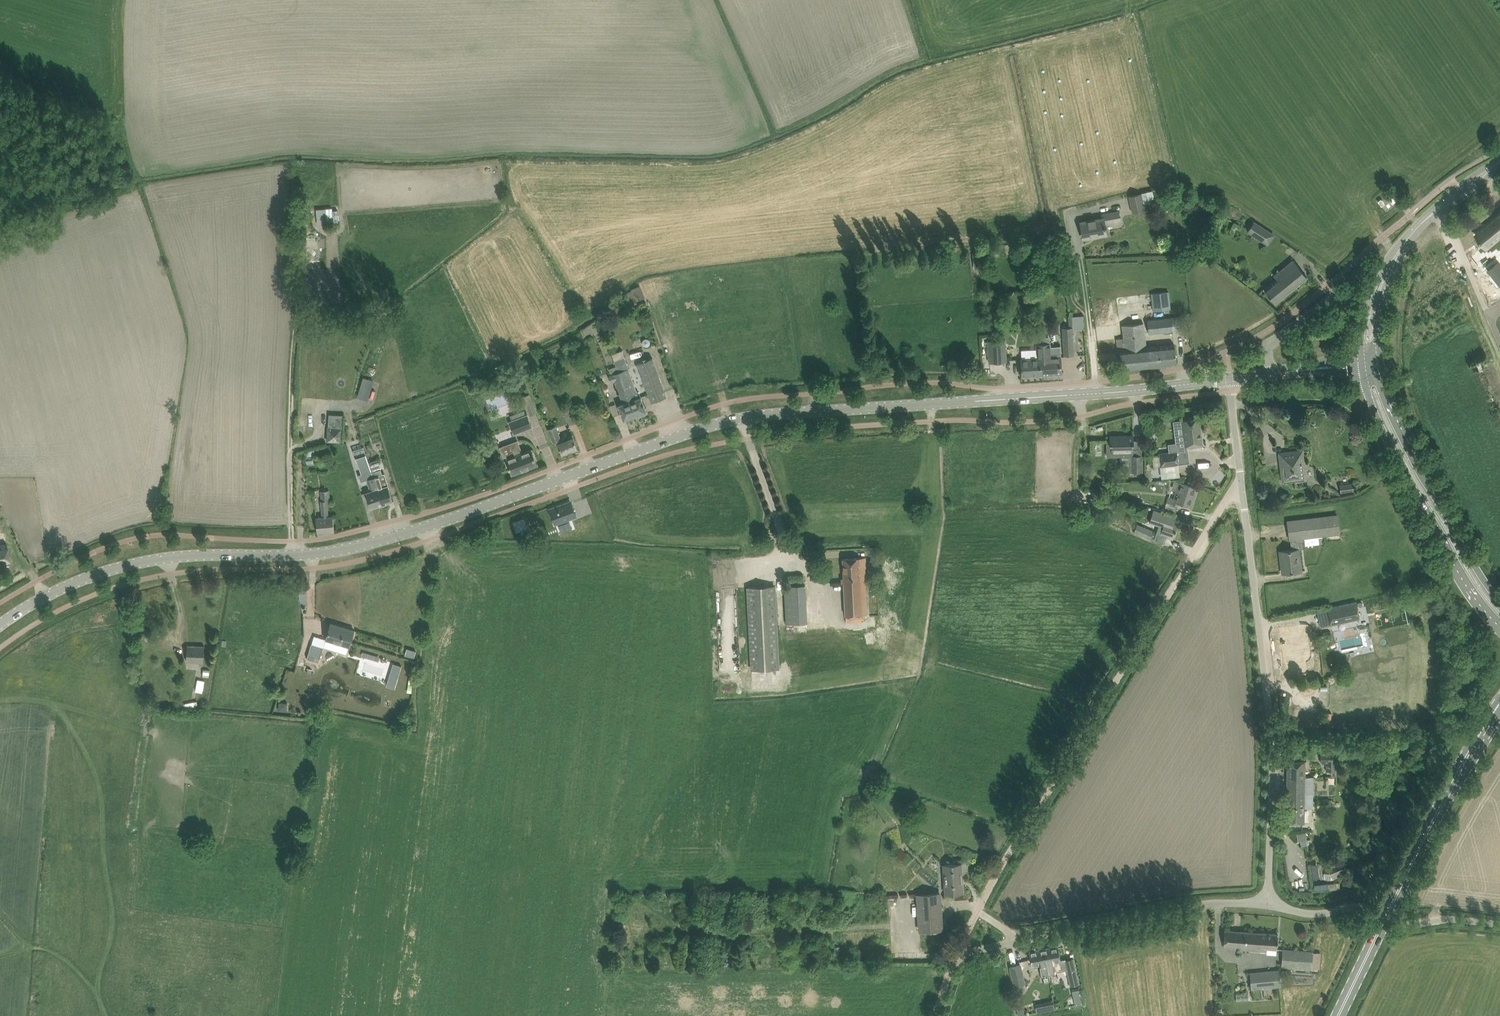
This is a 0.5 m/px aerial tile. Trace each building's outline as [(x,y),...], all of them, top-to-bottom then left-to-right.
[(1143,203),(1140,194),(1128,196),(1132,213),(1144,210),(1149,209),(1148,202),(1143,203)] [(318,207),(318,224),(333,224),(334,208),(318,207)] [(1085,238),(1106,234),(1104,224),(1121,221),(1119,210),(1101,214),(1102,218),(1082,222),(1083,228),(1085,238)] [(1476,235),(1480,240),(1480,239),(1481,240),(1481,241),(1482,243),(1483,242),(1483,243),(1483,244),(1484,245),(1484,244),(1486,247),(1487,249),(1489,247),(1488,247),(1494,242),(1494,243),(1496,241),(1495,241),(1496,241),(1497,241),(1497,240),(1499,238),(1499,219),(1499,217),(1498,217),(1491,222),(1491,223),(1490,223),(1490,224),(1489,224),(1489,225),(1488,225),(1483,229),(1483,230),(1482,229),(1476,235)] [(1263,241),(1269,230),(1254,221),(1247,231),(1263,241)] [(976,268),(988,267),(986,254),(974,256),(976,268)] [(1277,278),(1264,289),(1269,295),(1275,303),(1307,277),(1301,269),(1296,263),(1293,260),(1274,275),(1277,278)] [(1488,270),(1499,286),(1499,264),(1498,262),(1488,270)] [(1169,291),(1151,293),(1153,310),(1164,309),(1171,309),(1169,292),(1169,291)] [(1180,316),(1147,319),(1149,333),(1182,330),(1180,316)] [(1146,347),(1143,323),(1123,325),(1124,338),(1117,338),(1118,351),(1120,350),(1122,370),(1177,364),(1175,344),(1146,347)] [(1073,329),(1073,326),(1062,327),(1064,355),(1074,355),(1073,329)] [(988,341),(987,341),(987,356),(989,356),(989,361),(1006,361),(1005,340),(988,340),(988,341)] [(1042,363),(1043,375),(1062,374),(1061,356),(1061,345),(1060,345),(1060,346),(1051,346),(1050,341),(1050,343),(1043,343),(1044,363),(1042,363)] [(1021,376),(1043,375),(1042,363),(1044,363),(1043,343),(1036,343),(1037,358),(1020,359),(1021,376)] [(622,350),(612,354),(618,372),(624,387),(625,387),(635,415),(640,414),(640,415),(642,416),(645,414),(646,412),(646,411),(641,397),(639,391),(636,390),(628,368),(622,350)] [(651,402),(666,396),(652,358),(637,363),(651,402)] [(624,387),(618,372),(609,375),(611,382),(615,381),(623,403),(618,405),(624,420),(635,415),(625,387),(624,387)] [(366,378),(360,398),(368,400),(374,380),(366,378)] [(530,394),(523,396),(526,406),(533,403),(530,394)] [(569,424),(577,421),(572,407),(564,411),(569,424)] [(512,421),(510,422),(514,433),(532,426),(528,415),(526,415),(524,409),(510,415),(512,421)] [(328,427),(327,440),(341,441),(342,428),(343,415),(329,414),(328,427)] [(1181,420),(1174,421),(1174,429),(1182,428),(1185,447),(1188,447),(1202,445),(1199,418),(1181,420)] [(561,439),(556,425),(548,428),(553,442),(557,441),(562,454),(578,448),(573,434),(561,439)] [(1134,444),(1134,435),(1110,435),(1110,443),(1108,443),(1108,456),(1132,455),(1132,454),(1132,451),(1132,444),(1134,444)] [(522,453),(517,441),(508,444),(512,454),(504,457),(505,459),(506,461),(507,465),(508,464),(512,474),(513,473),(515,474),(520,472),(521,470),(537,464),(532,449),(522,453)] [(357,461),(361,473),(359,474),(361,481),(367,479),(370,490),(366,492),(371,507),(382,504),(368,462),(369,462),(363,446),(365,454),(356,457),(357,461)] [(1132,454),(1132,455),(1132,472),(1138,472),(1142,472),(1142,450),(1132,451),(1132,454)] [(1283,481),(1300,479),(1305,479),(1304,469),(1299,470),(1298,461),(1303,461),(1302,450),(1279,453),(1283,481)] [(1161,466),(1178,463),(1177,451),(1169,452),(1159,453),(1161,466)] [(306,465),(314,464),(314,457),(305,458),(306,465)] [(368,462),(382,504),(393,500),(388,485),(383,486),(379,475),(379,474),(382,473),(378,460),(369,462),(368,462)] [(1168,496),(1164,511),(1175,513),(1179,502),(1192,506),(1198,487),(1188,484),(1180,482),(1175,498),(1169,497),(1168,496)] [(1340,492),(1354,490),(1353,483),(1340,485),(1340,492)] [(329,516),(327,500),(330,500),(329,490),(321,491),(322,501),(321,501),(323,517),(316,517),(317,532),(334,531),(333,515),(329,516)] [(571,502),(550,509),(555,523),(557,523),(571,517),(576,516),(571,502)] [(1145,527),(1141,535),(1150,538),(1152,536),(1156,537),(1155,539),(1154,539),(1164,543),(1164,542),(1162,541),(1163,538),(1164,538),(1164,536),(1173,539),(1178,525),(1174,524),(1176,517),(1167,514),(1153,510),(1149,522),(1154,523),(1160,525),(1157,534),(1156,535),(1152,534),(1154,531),(1145,527)] [(1282,573),(1292,572),(1300,571),(1298,549),(1306,548),(1304,537),(1339,533),(1337,515),(1288,521),(1291,550),(1280,551),(1282,573)] [(571,517),(557,523),(560,531),(574,526),(571,517)] [(9,563),(6,544),(0,545),(0,565),(9,563)] [(865,568),(860,568),(859,557),(843,558),(846,615),(846,622),(858,621),(858,615),(867,614),(865,568)] [(786,625),(806,624),(803,584),(784,585),(786,625)] [(752,669),(779,668),(775,585),(748,587),(752,669)] [(1331,624),(1360,617),(1356,602),(1328,608),(1331,624)] [(326,639),(324,647),(346,653),(349,645),(349,646),(351,639),(354,630),(331,623),(328,632),(326,638),(326,639)] [(1306,669),(1304,653),(1306,651),(1305,646),(1303,645),(1300,627),(1280,630),(1286,670),(1295,668),(1295,671),(1298,673),(1304,672),(1306,669)] [(312,643),(307,658),(314,660),(315,657),(320,659),(324,647),(312,643)] [(204,665),(204,656),(205,646),(188,645),(187,661),(200,661),(200,665),(204,665)] [(407,649),(405,655),(414,658),(416,652),(407,649)] [(388,679),(386,686),(395,688),(397,682),(402,666),(393,663),(388,679)] [(202,692),(205,681),(198,679),(195,691),(202,692)] [(185,710),(194,708),(198,705),(197,701),(184,704),(185,710)] [(280,702),(279,710),(288,711),(288,702),(280,702)] [(1336,752),(1321,752),(1321,762),(1326,762),(1326,771),(1331,771),(1331,775),(1336,775),(1336,771),(1336,752)] [(1305,777),(1305,761),(1288,761),(1288,777),(1305,777)] [(1288,777),(1287,823),(1304,823),(1304,807),(1312,807),(1312,777),(1305,777),(1288,777)] [(1320,808),(1330,807),(1329,798),(1319,799),(1320,808)] [(1306,832),(1297,833),(1298,841),(1300,840),(1301,846),(1307,845),(1306,832)] [(946,893),(962,892),(961,863),(944,864),(946,893)] [(919,930),(932,929),(942,929),(940,893),(917,894),(919,930)] [(1277,949),(1277,944),(1278,934),(1225,930),(1223,945),(1240,946),(1240,949),(1266,951),(1267,948),(1277,949)] [(1058,946),(1044,948),(1047,963),(1048,973),(1067,969),(1067,970),(1071,986),(1079,984),(1073,959),(1065,960),(1065,959),(1060,960),(1058,946)] [(1036,950),(1036,948),(1035,948),(1031,948),(1030,950),(1030,951),(1029,951),(1032,966),(1039,964),(1042,981),(1050,979),(1048,973),(1044,948),(1036,950)] [(1319,968),(1320,952),(1313,952),(1313,951),(1283,949),(1281,966),(1302,967),(1312,968),(1319,968)] [(1010,966),(1015,985),(1016,985),(1024,983),(1025,983),(1020,964),(1010,966)] [(1250,972),(1251,989),(1281,986),(1279,970),(1279,969),(1250,972)] [(1079,989),(1072,991),(1076,1005),(1082,1004),(1083,1004),(1080,989),(1079,989)] [(1053,1002),(1037,1005),(1038,1012),(1054,1009),(1053,1002)]
